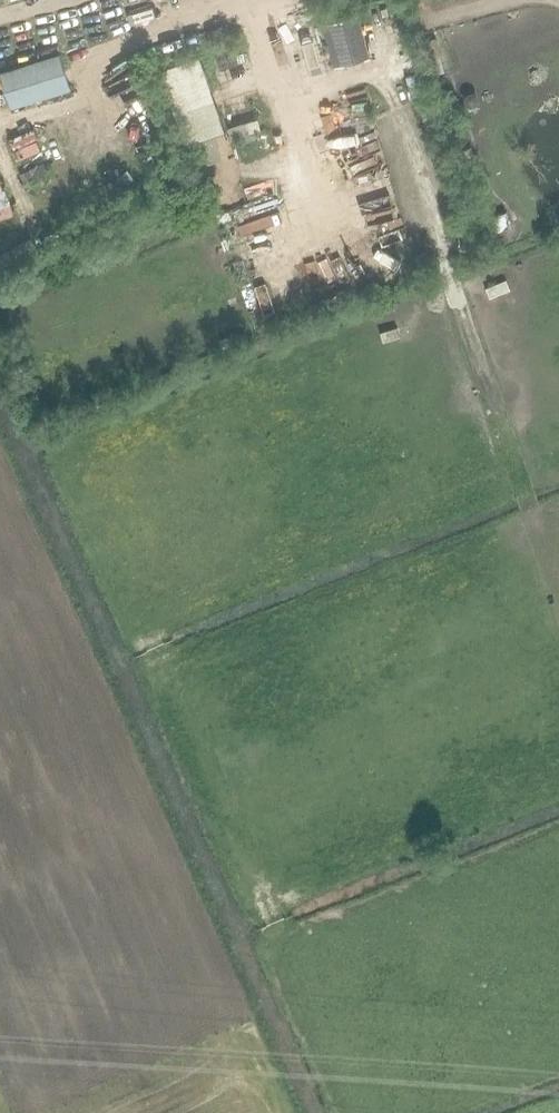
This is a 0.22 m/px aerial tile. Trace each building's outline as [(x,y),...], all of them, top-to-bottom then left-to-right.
[(358,15),(322,25),(334,67),(370,57),(358,15)] [(160,69),(185,143),(226,129),(200,55),(160,69)] [(62,56),(2,73),(11,107),(72,90),(62,56)] [(35,128),(13,135),(19,157),(42,151),(35,128)] [(14,214),(0,179),(0,220),(14,214)]
